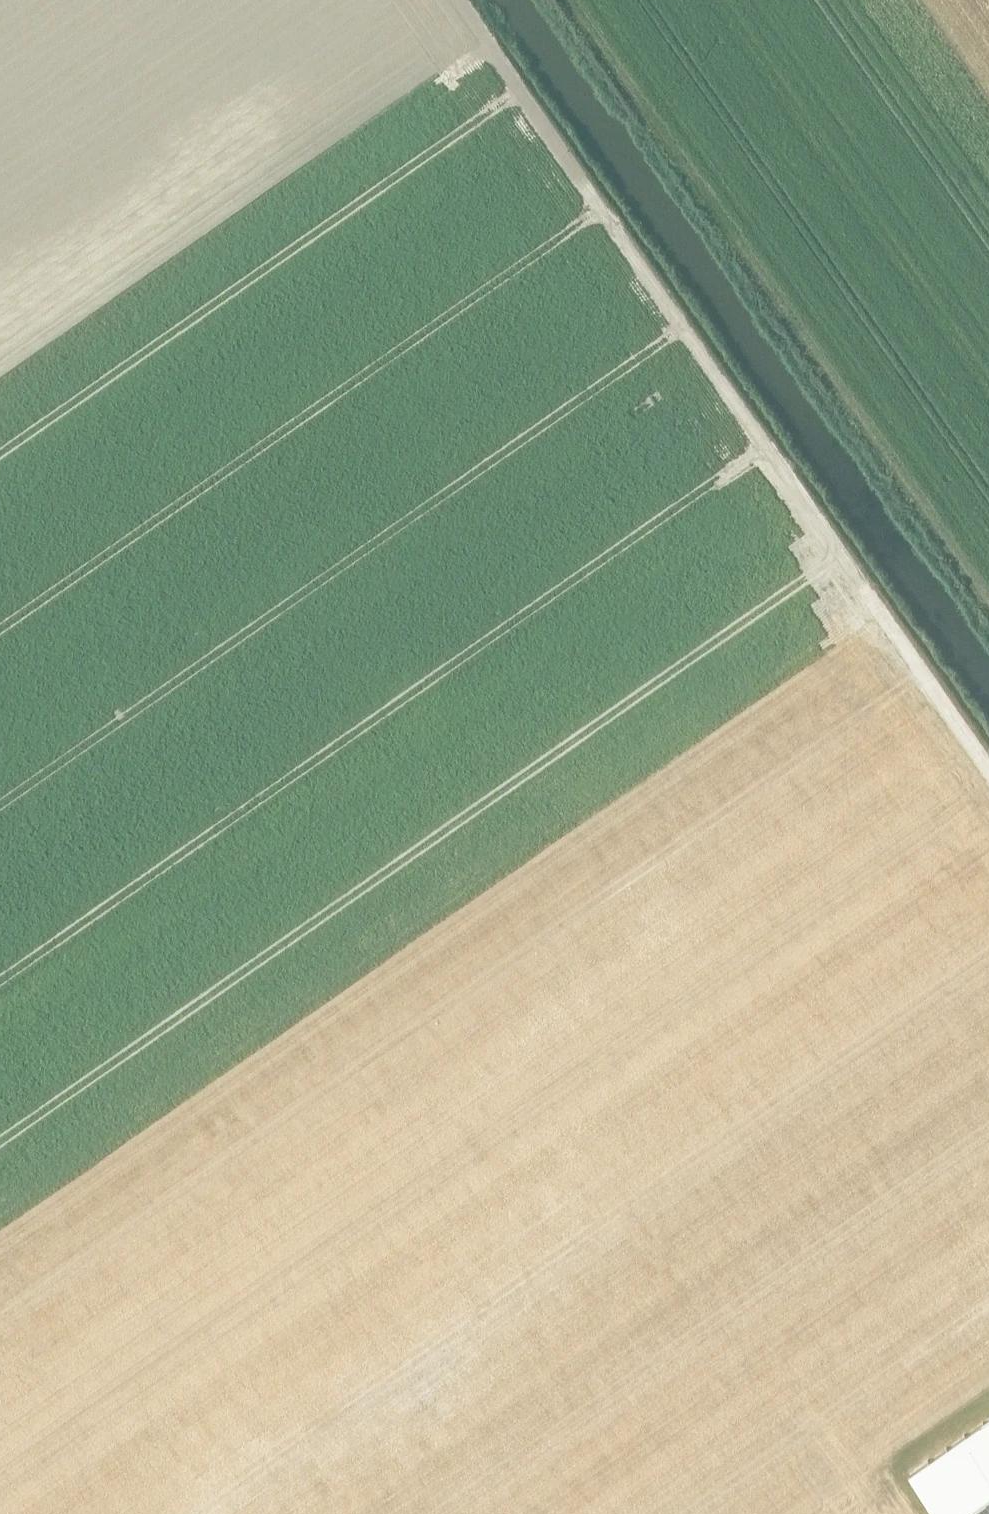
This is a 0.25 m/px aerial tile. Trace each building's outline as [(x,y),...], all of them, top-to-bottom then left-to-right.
[(908,1471),(937,1513),(988,1513),(988,1415),(943,1447),(908,1471)]
